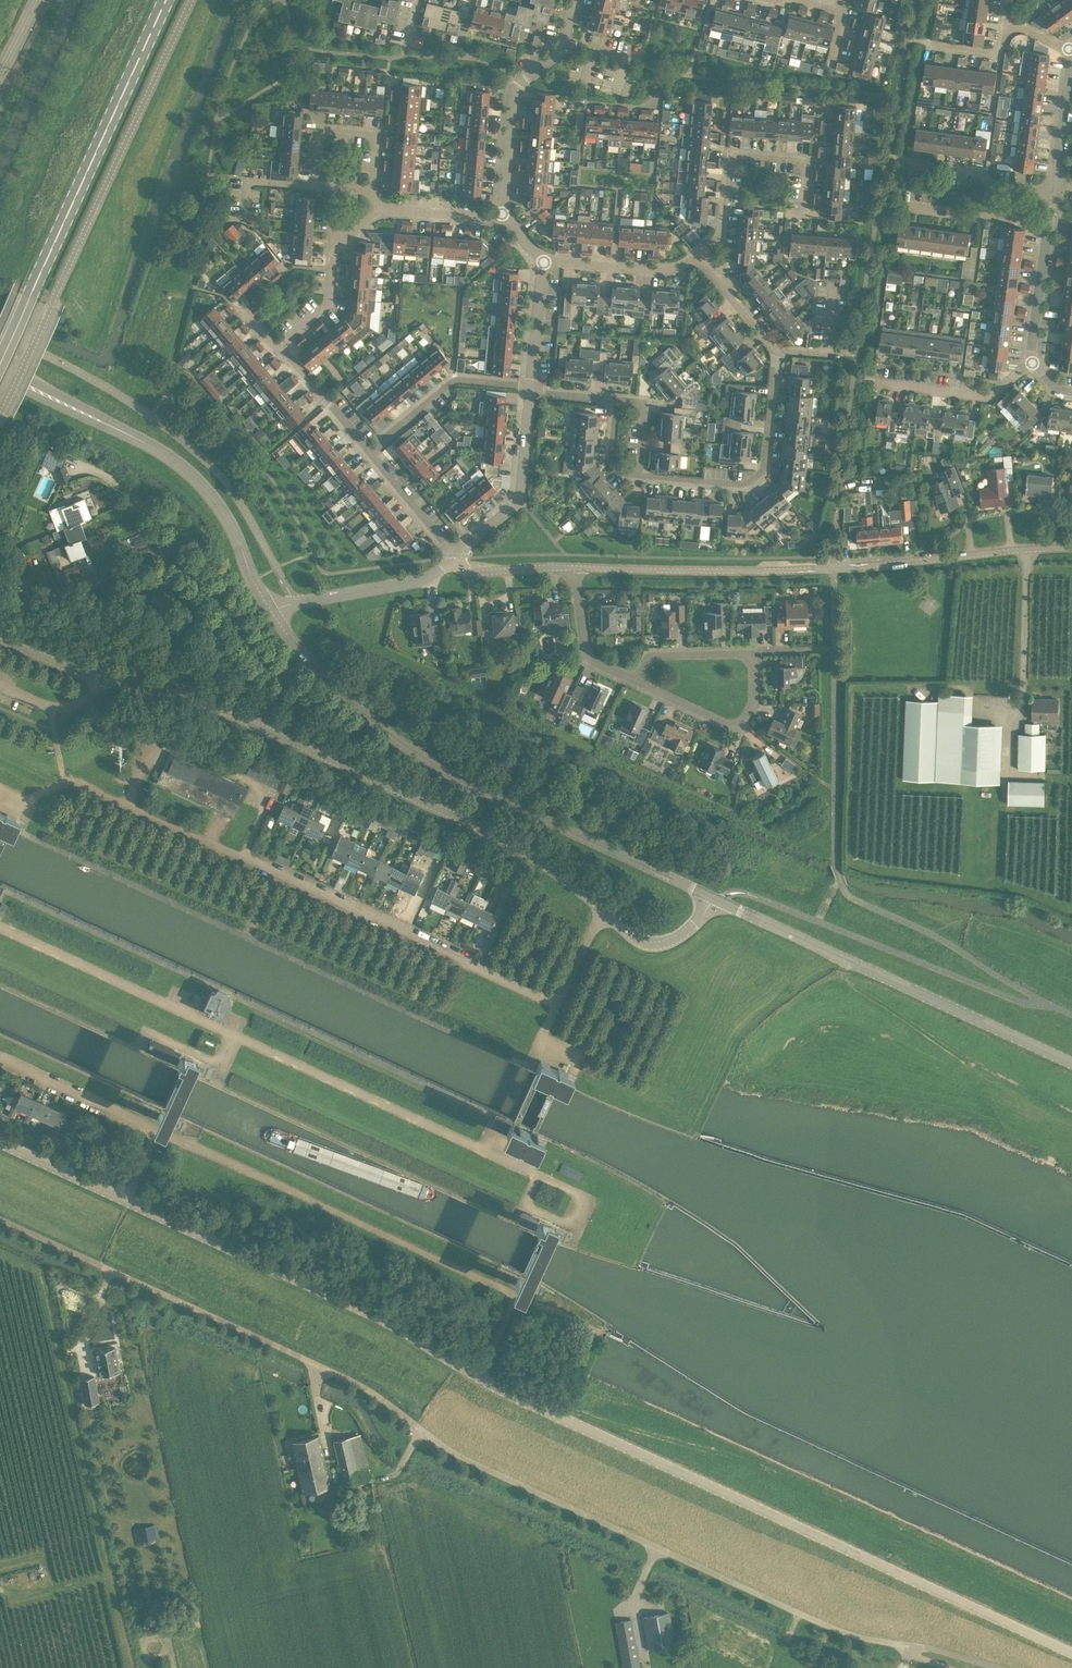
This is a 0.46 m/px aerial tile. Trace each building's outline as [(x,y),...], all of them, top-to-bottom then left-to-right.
[(353,17),(357,1),(355,0),(353,0),(343,0),(343,1),(338,19),(349,22),(350,16),(353,17)] [(378,18),(394,22),(400,1),(395,0),(389,0),(388,1),(385,0),(382,0),(380,7),(381,7),(378,18)] [(470,26),(480,28),(486,7),(480,6),(482,0),(476,0),(472,15),(473,15),(470,26)] [(490,31),(498,0),(493,0),(491,9),(486,7),(480,28),(490,31)] [(500,34),(506,12),(505,12),(501,11),(503,1),(499,0),(498,0),(490,31),(500,34)] [(547,23),(553,0),(530,0),(530,1),(535,3),(534,8),(529,7),(526,18),(531,19),(547,23)] [(594,8),(615,13),(616,8),(626,10),(627,5),(606,0),(596,0),(594,8)] [(671,0),(660,0),(659,6),(665,8),(664,12),(668,13),(671,0)] [(679,11),(682,0),(671,0),(668,13),(672,13),(673,9),(679,11)] [(688,18),(693,0),(682,0),(679,11),(686,13),(685,17),(688,18)] [(688,18),(692,19),(693,15),(700,17),(704,0),(693,0),(688,18)] [(716,7),(710,28),(722,31),(727,9),(728,5),(730,0),(725,0),(724,4),(723,5),(722,8),(716,7)] [(854,6),(876,11),(879,0),(878,0),(856,0),(854,6)] [(990,0),(970,0),(969,7),(988,10),(990,0)] [(1050,8),(1063,24),(1071,17),(1060,0),(1050,8)] [(1060,0),(1071,17),(1071,0),(1060,0)] [(357,1),(353,17),(356,18),(355,23),(365,26),(370,4),(357,1)] [(743,14),(738,12),(732,34),(743,37),(752,3),(748,2),(746,10),(744,9),(743,14)] [(427,26),(437,28),(442,7),(427,3),(421,26),(427,28),(427,26)] [(754,39),(760,18),(754,16),(755,12),(754,12),(756,5),(752,3),(743,37),(754,39)] [(378,18),(381,7),(370,4),(365,26),(375,28),(378,18)] [(516,14),(506,12),(500,34),(501,34),(501,33),(510,36),(510,38),(517,39),(520,27),(523,28),(524,26),(529,27),(531,19),(526,18),(529,7),(518,4),(516,14)] [(458,11),(442,7),(437,28),(447,31),(446,33),(452,34),(458,11)] [(987,22),(988,10),(969,7),(967,19),(987,22)] [(613,18),(615,13),(594,8),(591,18),(622,26),(623,21),(613,18)] [(1063,24),(1050,8),(1031,22),(1034,26),(1041,29),(1047,24),(1053,32),(1063,24)] [(738,12),(727,9),(722,31),(732,34),(738,12)] [(822,23),(823,19),(825,11),(821,10),(819,17),(818,17),(817,22),(811,20),(805,41),(816,44),(822,23)] [(472,15),(458,11),(452,34),(457,35),(458,33),(467,36),(470,26),(473,15),(472,15)] [(861,24),(882,29),(885,18),(864,12),(861,24)] [(783,36),(795,39),(800,17),(789,14),(783,36)] [(795,39),(805,41),(811,20),(800,17),(795,39)] [(622,26),(591,18),(588,28),(610,34),(611,28),(626,32),(627,27),(622,26)] [(754,39),(765,42),(770,21),(760,18),(754,39)] [(985,33),(987,22),(967,19),(966,31),(985,33)] [(782,24),(770,21),(765,42),(776,45),(782,24)] [(833,26),(822,23),(816,44),(828,47),(833,26)] [(648,33),(650,26),(640,24),(639,30),(648,33)] [(879,40),(882,29),(861,24),(858,35),(879,40)] [(983,45),(985,33),(966,31),(964,43),(983,45)] [(858,35),(855,45),(877,51),(879,40),(858,35)] [(707,51),(715,53),(717,46),(717,44),(710,42),(707,51)] [(1030,52),(1029,64),(1048,67),(1050,54),(1039,53),(1040,43),(1031,42),(1030,52)] [(874,62),(877,51),(855,45),(852,57),(874,62)] [(728,49),(726,56),(737,59),(739,52),(728,49)] [(874,62),(852,57),(850,65),(838,62),(836,70),(870,78),(871,73),(874,62)] [(980,71),(973,70),(971,89),(982,91),(985,72),(985,68),(987,60),(985,60),(982,60),(982,66),(981,66),(980,71)] [(1020,75),(1027,75),(1027,76),(1046,78),(1048,67),(1029,64),(1028,64),(1022,63),(1020,75)] [(924,83),(936,85),(938,65),(926,64),(924,83)] [(950,67),(938,65),(936,85),(947,86),(950,67)] [(962,69),(950,67),(947,86),(959,88),(962,69)] [(367,70),(359,69),(358,78),(366,79),(367,70)] [(973,70),(962,69),(959,88),(971,89),(973,70)] [(997,73),(985,72),(982,91),(994,93),(997,73)] [(1027,76),(1025,87),(1045,90),(1046,78),(1027,76)] [(467,101),(488,103),(489,91),(488,91),(489,84),(462,82),(461,89),(468,90),(467,101)] [(401,83),(400,90),(393,89),(393,90),(388,89),(388,94),(421,97),(422,85),(401,83)] [(328,112),(330,92),(318,91),(318,88),(311,87),(309,109),(316,110),(316,111),(328,112)] [(1025,87),(1024,99),(1043,102),(1045,90),(1025,87)] [(342,93),(330,92),(328,112),(340,113),(342,93)] [(340,113),(352,114),(353,94),(342,93),(340,113)] [(376,93),(376,96),(365,95),(363,115),(382,117),(384,93),(376,93)] [(537,93),(537,99),(534,99),(533,111),(554,113),(555,101),(555,94),(537,93)] [(365,95),(353,94),(352,114),(363,115),(365,95)] [(399,101),(399,107),(420,109),(426,110),(427,98),(421,97),(388,94),(387,99),(392,100),(392,101),(399,101)] [(712,102),(710,102),(710,96),(695,95),(695,101),(691,100),(690,112),(711,114),(712,102)] [(1024,99),(1022,110),(1042,113),(1043,102),(1024,99)] [(467,101),(466,113),(487,115),(488,103),(467,101)] [(837,105),(835,118),(856,119),(857,107),(837,105)] [(399,107),(398,119),(419,120),(420,109),(399,107)] [(617,119),(610,118),(608,138),(607,145),(619,146),(623,108),(618,107),(617,119)] [(631,141),(632,141),(633,120),(627,119),(628,108),(623,108),(619,146),(631,147),(631,141)] [(638,120),(633,120),(632,141),(643,142),(645,121),(645,116),(646,110),(641,109),(641,114),(640,113),(639,114),(638,120)] [(282,113),(281,125),(301,127),(303,110),(297,110),(297,114),(282,113)] [(1022,110),(1020,122),(1040,125),(1042,113),(1022,110)] [(552,125),(554,113),(533,111),(532,123),(552,125)] [(690,112),(689,124),(709,126),(711,114),(690,112)] [(466,113),(465,125),(486,127),(487,115),(466,113)] [(741,135),(743,115),(731,114),(729,134),(741,135)] [(801,120),(800,140),(812,141),(814,115),(802,114),(801,120)] [(444,115),(444,123),(454,124),(455,121),(450,120),(451,116),(444,115)] [(741,135),(753,136),(754,116),(743,115),(741,135)] [(596,137),(598,117),(586,116),(585,136),(596,137)] [(753,136),(764,137),(766,117),(754,116),(753,136)] [(596,137),(608,138),(610,118),(598,117),(596,137)] [(764,137),(776,138),(778,118),(766,117),(764,137)] [(776,138),(788,139),(789,119),(778,118),(776,138)] [(835,118),(835,124),(828,123),(828,129),(860,132),(860,129),(855,128),(856,119),(835,118)] [(417,132),(419,120),(398,119),(397,130),(417,132)] [(801,120),(789,119),(788,139),(800,140),(801,120)] [(645,121),(643,142),(656,143),(658,122),(645,121)] [(1020,122),(1019,134),(1038,136),(1040,125),(1020,122)] [(532,123),(531,134),(551,136),(552,125),(532,123)] [(717,139),(723,139),(724,134),(718,134),(718,133),(709,132),(709,126),(689,124),(688,136),(708,138),(717,139)] [(276,136),(280,137),(300,139),(301,127),(281,125),(277,125),(276,136)] [(485,138),(486,127),(465,125),(464,136),(485,138)] [(833,141),(853,143),(859,143),(860,132),(828,129),(827,134),(834,134),(833,141)] [(915,148),(927,150),(929,130),(917,129),(915,148)] [(384,136),(384,141),(389,142),(396,142),(416,144),(417,132),(397,130),(396,137),(389,136),(389,137),(384,136)] [(941,132),(929,130),(927,150),(938,151),(941,132)] [(938,151),(950,153),(953,134),(941,132),(938,151)] [(531,134),(530,146),(550,148),(551,136),(531,134)] [(950,153),(962,155),(964,135),(953,134),(950,153)] [(1019,134),(1017,145),(1037,148),(1038,136),(1019,134)] [(962,155),(973,156),(976,137),(964,135),(962,155)] [(464,136),(463,148),(484,150),(485,138),(464,136)] [(688,136),(687,148),(707,149),(708,138),(688,136)] [(280,137),(279,149),(299,150),(300,139),(280,137)] [(988,139),(976,137),(973,156),(985,158),(988,139)] [(821,146),(820,147),(816,146),(815,151),(852,154),(853,143),(833,141),(833,148),(821,146)] [(396,142),(395,154),(415,155),(416,144),(396,142)] [(1017,145),(1015,157),(1035,160),(1037,148),(1017,145)] [(549,160),(550,148),(530,146),(529,158),(549,160)] [(483,161),(484,150),(463,148),(462,160),(483,161)] [(659,148),(658,156),(668,157),(668,149),(659,148)] [(687,148),(686,159),(706,161),(707,149),(687,148)] [(298,162),(299,150),(279,149),(278,160),(298,162)] [(832,158),(831,164),(851,166),(852,154),(815,151),(815,156),(820,157),(832,158)] [(395,154),(394,166),(414,168),(415,155),(395,154)] [(865,155),(865,166),(874,166),(874,155),(865,155)] [(618,157),(617,168),(628,169),(629,158),(618,157)] [(1033,172),(1035,160),(1015,157),(1014,169),(1033,172)] [(528,169),(554,172),(555,160),(549,160),(529,158),(528,169)] [(715,162),(706,161),(686,159),(679,158),(678,170),(705,173),(706,167),(715,167),(721,167),(721,163),(715,162)] [(278,160),(272,160),(270,178),(292,180),(293,174),(297,174),(298,162),(278,160)] [(462,160),(461,172),(494,175),(495,170),(489,170),(489,169),(482,168),(483,161),(462,160)] [(851,167),(851,166),(831,164),(826,163),(825,176),(845,177),(849,178),(850,167),(851,167)] [(413,179),(414,168),(394,166),(393,177),(413,179)] [(528,170),(521,169),(515,168),(515,173),(521,174),(521,175),(527,175),(527,181),(547,183),(553,184),(554,172),(528,169),(528,170)] [(714,180),(705,179),(705,173),(678,170),(677,182),(684,183),(704,185),(713,186),(713,185),(719,186),(720,181),(714,180)] [(494,180),(494,175),(461,172),(460,183),(481,185),(481,179),(488,180),(488,179),(494,180)] [(825,176),(824,187),(844,189),(845,177),(825,176)] [(413,179),(393,177),(391,189),(419,192),(420,180),(413,179)] [(546,194),(547,183),(527,181),(526,193),(546,194)] [(481,185),(460,183),(459,195),(479,197),(481,185)] [(684,183),(683,194),(687,194),(703,196),(704,185),(684,183)] [(591,196),(591,188),(581,187),(580,195),(591,196)] [(824,187),(823,193),(815,192),(815,193),(811,193),(811,198),(816,198),(823,199),(843,201),(844,189),(824,187)] [(860,202),(866,203),(868,191),(861,191),(860,202)] [(539,209),(539,207),(545,207),(546,194),(526,193),(524,205),(531,206),(531,208),(534,212),(536,212),(539,209)] [(680,205),(686,206),(707,208),(708,196),(703,196),(687,194),(683,194),(681,194),(680,205)] [(296,196),(295,209),(314,210),(315,198),(296,196)] [(821,211),(827,212),(827,218),(841,219),(843,201),(823,199),(821,211)] [(706,221),(706,214),(717,215),(717,209),(711,208),(707,208),(686,206),(685,219),(706,221)] [(738,226),(757,228),(758,216),(763,217),(763,209),(745,208),(745,215),(739,214),(738,226)] [(313,222),(314,210),(295,209),(294,221),(313,222)] [(536,217),(538,220),(543,217),(548,212),(546,209),(536,217)] [(581,254),(586,254),(587,248),(587,242),(589,221),(590,215),(578,214),(578,220),(576,241),(582,241),(582,248),(581,254)] [(543,217),(538,220),(542,225),(547,221),(543,217)] [(550,237),(552,237),(552,238),(558,239),(557,251),(563,252),(566,219),(554,218),(553,223),(551,223),(547,225),(545,230),(546,234),(550,237)] [(633,218),(632,225),(630,246),(642,247),(643,226),(644,219),(633,218)] [(569,247),(570,240),(576,241),(578,220),(566,219),(563,252),(568,252),(569,247)] [(692,232),(683,220),(679,223),(689,235),(692,232)] [(294,221),(292,232),(312,234),(313,222),(294,221)] [(405,254),(408,221),(403,221),(402,227),(401,226),(401,233),(394,232),(394,233),(382,232),(381,240),(393,242),(392,253),(403,254),(403,256),(404,256),(405,254)] [(412,228),(412,221),(408,221),(405,254),(417,255),(419,235),(412,234),(412,228)] [(589,221),(587,242),(599,243),(601,222),(589,221)] [(601,222),(599,243),(611,244),(613,223),(601,222)] [(679,223),(674,228),(683,239),(689,235),(679,223)] [(897,245),(956,253),(968,255),(971,233),(900,223),(897,245)] [(232,241),(241,234),(232,224),(224,231),(232,241)] [(630,246),(632,225),(620,224),(618,245),(625,245),(624,252),(625,252),(624,258),(629,258),(629,252),(630,246)] [(655,227),(643,226),(642,247),(653,248),(655,227)] [(738,226),(737,238),(762,240),(763,228),(757,228),(738,226)] [(1005,238),(1024,241),(1025,229),(1002,226),(1001,238),(1005,238)] [(668,229),(655,227),(653,248),(653,254),(652,260),(659,261),(659,253),(659,248),(666,249),(666,243),(671,243),(672,234),(667,234),(668,229)] [(791,237),(790,251),(789,256),(801,257),(802,252),(803,233),(787,231),(786,237),(791,237)] [(311,245),(312,234),(292,232),(291,244),(311,245)] [(815,234),(803,233),(802,252),(814,253),(815,234)] [(814,253),(825,254),(827,235),(815,234),(814,253)] [(419,235),(417,255),(428,256),(430,236),(419,235)] [(836,262),(837,255),(838,236),(827,235),(825,254),(825,261),(836,262)] [(444,258),(446,237),(434,236),(431,262),(444,263),(444,258)] [(851,237),(838,236),(837,255),(849,257),(851,237)] [(458,238),(446,237),(444,258),(456,259),(458,238)] [(456,259),(467,260),(467,256),(469,249),(469,239),(458,238),(456,259)] [(736,249),(755,251),(761,251),(762,240),(737,238),(736,249)] [(1022,252),(1024,241),(1005,238),(1003,250),(1022,252)] [(483,243),(481,243),(481,240),(469,239),(469,249),(467,256),(467,260),(479,261),(480,257),(482,257),(486,255),(488,251),(487,246),(483,243)] [(353,250),(352,263),(372,265),(372,264),(379,265),(380,254),(373,253),(374,242),(359,241),(358,241),(357,251),(353,250)] [(310,264),(310,262),(311,245),(291,244),(290,256),(293,256),(292,262),(310,264)] [(277,271),(275,265),(280,261),(267,246),(257,254),(277,278),(281,275),(277,271)] [(755,258),(755,251),(736,249),(735,262),(740,262),(739,272),(754,268),(754,267),(759,266),(759,259),(755,258)] [(1020,264),(1022,252),(1003,250),(998,249),(997,261),(1002,261),(1020,264)] [(270,278),(270,277),(274,281),(277,278),(257,254),(248,262),(261,277),(266,273),(270,278)] [(962,277),(974,279),(977,258),(968,256),(967,262),(964,261),(962,277)] [(1002,261),(1000,273),(1019,276),(1020,264),(1002,261)] [(252,284),(261,277),(248,262),(240,269),(239,269),(252,284)] [(371,276),(372,265),(352,263),(351,275),(371,276)] [(243,292),(252,284),(239,269),(240,269),(235,264),(226,272),(230,277),(243,292)] [(813,267),(812,270),(812,275),(812,277),(815,278),(819,278),(820,268),(813,267)] [(903,268),(889,267),(888,275),(903,276),(903,268)] [(754,268),(739,272),(739,273),(745,281),(741,284),(749,293),(764,281),(754,268)] [(402,272),(402,280),(426,280),(426,273),(402,272)] [(516,292),(518,280),(518,273),(500,272),(499,278),(494,278),(493,290),(498,290),(516,292)] [(1000,273),(998,284),(1017,287),(1019,276),(1000,273)] [(925,282),(937,285),(936,289),(947,292),(950,280),(927,274),(925,282)] [(351,275),(350,286),(376,288),(377,277),(371,277),(371,276),(351,275)] [(234,300),(243,292),(230,277),(217,288),(221,292),(224,288),(234,300)] [(959,287),(961,280),(951,279),(950,285),(959,287)] [(571,304),(583,305),(585,283),(582,283),(582,281),(573,280),(571,296),(565,296),(563,315),(570,316),(571,304)] [(749,293),(756,303),(772,290),(764,281),(749,293)] [(596,314),(602,314),(604,299),(598,299),(599,283),(590,282),(590,283),(585,283),(583,305),(597,306),(596,314)] [(611,307),(623,308),(625,287),(622,286),(622,285),(613,284),(611,300),(604,299),(602,314),(610,315),(611,307)] [(1016,299),(1017,287),(998,284),(998,285),(994,284),(992,296),(997,297),(997,296),(1016,299)] [(633,317),(642,318),(644,303),(638,303),(639,286),(630,285),(630,287),(625,287),(623,308),(632,309),(631,312),(633,317)] [(350,286),(349,297),(375,300),(376,288),(350,286)] [(772,290),(756,303),(764,312),(784,295),(777,286),(772,290)] [(1066,286),(1064,297),(1071,298),(1071,286),(1066,286)] [(651,311),(663,312),(665,290),(661,290),(662,288),(653,287),(651,304),(644,303),(642,318),(650,319),(651,311)] [(670,291),(665,290),(663,312),(676,313),(675,325),(683,326),(684,307),(678,306),(679,290),(670,289),(670,291)] [(498,290),(497,302),(515,304),(516,292),(498,290)] [(700,322),(694,327),(692,329),(696,334),(699,332),(698,332),(710,322),(706,318),(719,307),(713,300),(711,302),(705,294),(698,300),(701,304),(692,312),(700,322)] [(787,308),(792,304),(784,295),(764,312),(772,321),(787,308)] [(997,297),(995,308),(1014,310),(1016,299),(997,296),(997,297)] [(349,297),(347,314),(354,317),(369,327),(371,312),(374,310),(375,300),(349,297)] [(1062,309),(1071,310),(1071,298),(1064,297),(1062,309)] [(514,315),(515,304),(497,302),(496,314),(514,315)] [(198,319),(206,329),(221,316),(214,307),(198,319)] [(772,321),(779,330),(794,317),(787,308),(772,321)] [(995,308),(993,320),(1012,322),(1014,310),(995,308)] [(1066,322),(1066,321),(1071,322),(1071,310),(1062,309),(1061,321),(1066,322)] [(347,315),(335,325),(348,340),(347,340),(352,345),(372,328),(369,327),(354,317),(347,314),(347,315)] [(513,327),(514,315),(496,314),(495,325),(513,327)] [(801,332),(804,333),(803,346),(809,346),(811,327),(807,322),(803,321),(797,315),(795,317),(794,317),(779,330),(787,339),(798,330),(801,332)] [(206,329),(214,338),(229,325),(221,316),(206,329)] [(556,340),(565,340),(565,329),(570,329),(570,316),(557,316),(556,340)] [(709,333),(717,342),(734,328),(731,326),(733,324),(727,318),(715,328),(710,322),(698,332),(699,332),(704,338),(709,333)] [(1011,334),(1012,322),(993,320),(992,331),(1011,334)] [(237,334),(229,325),(214,338),(221,347),(237,334)] [(339,348),(347,340),(348,340),(335,325),(326,332),(339,348)] [(512,339),(513,327),(495,325),(495,326),(488,325),(487,337),(512,339)] [(892,351),(895,328),(883,327),(880,350),(892,351)] [(720,358),(724,363),(735,353),(732,349),(744,338),(738,331),(737,332),(734,328),(717,342),(726,353),(720,358)] [(892,351),(904,353),(907,330),(895,328),(892,351)] [(904,353),(915,355),(919,332),(907,330),(904,353)] [(992,331),(990,343),(1009,346),(1011,334),(992,331)] [(330,355),(339,348),(326,332),(317,340),(330,355)] [(915,355),(927,356),(930,333),(919,332),(915,355)] [(927,356),(939,358),(942,335),(930,333),(927,356)] [(1062,344),(1071,346),(1071,334),(1064,333),(1062,344)] [(221,347),(229,356),(244,343),(237,334),(221,347)] [(381,348),(383,351),(394,342),(381,334),(377,337),(384,346),(381,348)] [(939,358),(950,360),(953,337),(942,335),(939,358)] [(511,350),(512,339),(487,337),(486,348),(511,350)] [(953,337),(950,360),(962,361),(965,338),(953,337)] [(317,340),(308,347),(321,363),(330,355),(317,340)] [(252,352),(257,348),(261,345),(258,341),(249,349),(244,343),(229,356),(237,365),(252,352)] [(1007,358),(1009,346),(990,343),(989,355),(1007,358)] [(1061,356),(1071,358),(1071,346),(1062,344),(1061,356)] [(436,346),(427,354),(439,368),(448,360),(436,346)] [(311,371),(321,363),(308,347),(298,356),(311,371)] [(573,378),(576,378),(578,357),(567,356),(567,348),(560,347),(558,362),(565,363),(564,379),(573,380),(573,378)] [(658,386),(660,389),(677,375),(669,366),(679,358),(669,347),(652,361),(657,367),(659,365),(663,370),(651,380),(657,387),(658,386)] [(486,348),(485,360),(510,362),(511,350),(486,348)] [(734,373),(739,369),(744,374),(753,366),(756,369),(763,363),(757,356),(759,355),(753,348),(740,359),(735,353),(724,363),(729,369),(730,368),(734,373)] [(592,358),(578,357),(576,378),(581,379),(581,380),(590,381),(592,365),(597,366),(599,351),(593,350),(592,358)] [(607,352),(599,351),(597,366),(605,366),(603,383),(613,383),(613,382),(616,382),(618,360),(606,359),(607,352)] [(237,365),(244,374),(259,361),(252,352),(237,365)] [(427,354),(418,361),(430,375),(439,368),(427,354)] [(632,361),(618,360),(616,382),(621,382),(621,384),(630,385),(632,369),(638,369),(640,355),(632,354),(632,361)] [(1006,369),(1007,358),(989,355),(987,367),(1006,369)] [(1061,356),(1059,368),(1071,370),(1071,358),(1061,356)] [(457,364),(456,369),(456,372),(464,372),(465,359),(457,358),(457,364)] [(509,374),(510,362),(485,360),(484,372),(509,374)] [(244,374),(252,383),(267,371),(259,361),(244,374)] [(421,383),(430,375),(418,361),(409,369),(421,383)] [(791,382),(790,394),(813,396),(814,385),(812,384),(813,378),(814,379),(814,378),(807,377),(808,365),(792,364),(791,376),(789,375),(788,382),(791,382)] [(409,369),(400,376),(412,390),(421,383),(409,369)] [(252,383),(259,392),(274,379),(267,371),(252,383)] [(200,379),(208,389),(213,385),(206,375),(200,379)] [(681,390),(685,396),(684,401),(682,400),(682,407),(696,409),(698,388),(692,380),(686,385),(677,375),(660,389),(664,393),(662,394),(668,401),(681,390)] [(403,398),(412,390),(400,376),(391,384),(403,398)] [(282,389),(274,379),(259,392),(267,401),(282,389)] [(355,379),(348,385),(358,396),(365,390),(355,379)] [(733,391),(732,404),(753,406),(754,402),(755,402),(756,393),(740,391),(741,385),(726,383),(725,391),(733,391)] [(391,384),(382,391),(394,405),(403,398),(391,384)] [(213,385),(208,389),(213,394),(218,390),(213,385)] [(231,390),(228,387),(222,393),(224,396),(231,390)] [(267,401),(274,410),(289,398),(282,389),(267,401)] [(1005,406),(1014,415),(1029,400),(1021,390),(1013,397),(1009,392),(997,403),(1002,408),(1005,406)] [(385,413),(394,405),(382,391),(373,399),(385,413)] [(297,407),(306,399),(310,395),(307,392),(303,395),(303,394),(293,402),(289,398),(274,410),(282,419),(297,406),(297,407)] [(486,394),(485,401),(480,401),(478,413),(486,414),(486,413),(504,415),(504,410),(508,411),(508,403),(505,403),(506,396),(486,394)] [(786,406),(785,412),(809,415),(810,409),(811,409),(813,396),(790,394),(789,407),(786,406)] [(375,421),(385,413),(373,399),(369,395),(355,407),(369,423),(374,419),(375,421)] [(888,431),(896,432),(898,417),(897,417),(898,412),(891,411),(893,401),(891,401),(889,398),(885,398),(882,400),(879,399),(876,421),(889,423),(888,431)] [(1031,402),(1029,400),(1014,415),(1022,424),(1019,426),(1024,432),(1036,421),(1031,416),(1038,409),(1037,408),(1037,405),(1034,402),(1031,402)] [(910,425),(916,426),(919,405),(916,404),(914,402),(910,401),(908,403),(906,403),(904,417),(898,417),(896,432),(908,434),(910,425)] [(927,436),(934,437),(936,422),(929,421),(931,407),(930,406),(928,404),(923,403),(921,405),(919,405),(916,426),(928,428),(927,436)] [(723,416),(722,423),(737,424),(738,418),(754,420),(755,411),(753,410),(753,406),(732,404),(730,417),(723,416)] [(1049,428),(1061,430),(1064,408),(1061,408),(1059,406),(1055,405),(1053,407),(1051,406),(1049,416),(1043,415),(1041,431),(1048,432),(1049,428)] [(305,416),(297,407),(297,406),(282,419),(289,428),(305,416)] [(696,416),(696,409),(682,407),(677,407),(677,414),(660,412),(660,421),(661,421),(661,425),(683,427),(684,415),(696,416)] [(948,431),(955,432),(958,410),(945,408),(943,418),(937,417),(936,422),(934,437),(934,440),(941,441),(942,434),(947,435),(948,431)] [(1064,408),(1061,430),(1071,431),(1071,409),(1064,408)] [(960,410),(958,410),(955,432),(967,433),(966,437),(973,438),(976,420),(975,420),(975,423),(969,422),(970,412),(968,412),(966,409),(962,409),(960,410)] [(573,430),(597,432),(598,426),(595,426),(596,414),(573,412),(572,424),(574,424),(573,430)] [(788,419),(786,431),(816,434),(817,415),(809,415),(785,412),(784,419),(788,419)] [(486,414),(485,425),(506,427),(507,420),(504,420),(504,415),(486,413),(486,414)] [(435,429),(440,426),(434,418),(429,422),(435,429)] [(305,452),(310,447),(324,436),(326,438),(330,435),(326,430),(322,433),(316,426),(314,428),(309,421),(292,436),(305,452)] [(729,431),(728,444),(750,446),(750,442),(752,442),(753,433),(736,431),(737,424),(722,423),(722,431),(729,431)] [(451,424),(446,428),(450,432),(454,428),(451,424)] [(485,425),(483,437),(502,438),(502,434),(505,434),(506,427),(485,425)] [(674,440),(674,447),(688,448),(689,441),(682,440),(683,427),(661,425),(661,430),(659,430),(658,439),(674,440)] [(257,438),(258,438),(262,434),(258,430),(253,434),(257,438)] [(597,432),(573,430),(572,430),(572,431),(573,431),(573,437),(571,437),(570,448),(593,451),(594,439),(597,439),(597,432)] [(814,453),(816,434),(786,431),(785,444),(782,443),(782,450),(806,452),(814,453)] [(447,434),(442,438),(446,443),(451,439),(447,434)] [(310,447),(317,456),(331,445),(326,438),(324,436),(310,447)] [(394,448),(402,458),(416,446),(408,437),(394,448)] [(483,437),(482,448),(504,450),(505,443),(501,443),(502,438),(483,437)] [(728,444),(721,443),(719,456),(719,463),(733,465),(734,458),(750,459),(751,450),(749,450),(750,446),(728,444)] [(317,456),(325,466),(339,454),(341,456),(345,453),(341,448),(337,451),(331,445),(317,456)] [(402,458),(409,466),(423,454),(416,446),(402,458)] [(688,456),(688,448),(674,447),(673,454),(657,452),(656,461),(658,461),(657,471),(666,471),(667,467),(679,468),(680,455),(688,456)] [(503,458),(504,450),(482,448),(481,460),(480,467),(485,468),(485,467),(499,469),(500,457),(503,458)] [(587,476),(588,477),(598,468),(594,465),(591,464),(593,451),(570,448),(569,461),(570,461),(570,467),(568,467),(568,473),(581,474),(584,472),(587,476)] [(44,459),(62,467),(66,457),(49,449),(44,459)] [(784,456),(783,468),(806,470),(807,458),(805,458),(806,452),(782,450),(781,456),(784,456)] [(284,467),(289,463),(280,453),(275,458),(284,467)] [(325,466),(332,474),(332,475),(346,463),(341,456),(339,454),(325,466)] [(431,464),(423,454),(409,466),(417,475),(431,464)] [(1013,469),(1011,456),(995,457),(995,461),(1004,460),(1005,468),(988,470),(989,487),(981,488),(982,496),(980,496),(981,499),(982,499),(982,506),(998,505),(998,504),(997,504),(997,502),(1002,502),(1002,504),(1001,504),(1010,504),(1007,470),(1013,469)] [(332,474),(327,479),(335,488),(340,484),(354,472),(356,474),(360,471),(356,466),(352,469),(346,463),(332,475),(332,474)] [(431,464),(417,475),(425,485),(439,473),(431,464)] [(307,465),(298,473),(301,476),(310,469),(307,465)] [(66,466),(55,470),(60,485),(71,480),(66,466)] [(449,470),(452,474),(457,471),(453,466),(449,470)] [(498,476),(499,469),(485,467),(485,468),(484,474),(474,482),(486,497),(490,493),(492,496),(498,491),(496,489),(500,485),(501,476),(498,476)] [(953,467),(943,471),(937,473),(938,476),(931,478),(930,480),(939,501),(937,502),(940,509),(957,503),(951,485),(959,482),(953,467)] [(582,490),(589,499),(607,484),(600,476),(602,474),(598,468),(588,477),(578,485),(578,486),(579,485),(583,489),(582,490)] [(775,485),(783,494),(791,488),(804,489),(803,488),(803,482),(805,483),(806,470),(783,468),(782,482),(779,481),(775,485)] [(361,481),(356,474),(354,472),(340,484),(348,493),(350,491),(361,481)] [(1070,490),(1069,499),(1063,499),(1063,500),(1071,500),(1071,473),(1069,473),(1069,490),(1070,490)] [(1051,500),(1053,476),(1053,477),(1028,474),(1027,474),(1025,495),(1026,495),(1026,494),(1043,496),(1043,499),(1051,500)] [(876,479),(877,489),(887,488),(886,478),(876,479)] [(373,490),(377,487),(373,483),(370,486),(364,479),(361,481),(350,491),(348,493),(345,495),(353,504),(358,500),(357,500),(372,488),(373,490)] [(474,482),(465,490),(479,507),(485,502),(483,499),(486,497),(474,482)] [(609,508),(612,506),(622,497),(618,492),(615,494),(607,484),(589,499),(598,509),(599,508),(603,513),(602,513),(602,514),(609,508)] [(791,505),(791,504),(783,494),(775,485),(770,489),(772,491),(762,499),(777,517),(786,509),(785,508),(790,504),(791,505)] [(358,500),(365,509),(379,497),(373,490),(372,488),(357,500),(358,500)] [(465,490),(456,497),(468,512),(472,508),(474,511),(479,507),(465,490)] [(849,492),(850,499),(858,499),(859,504),(866,504),(866,503),(865,491),(849,492)] [(663,521),(664,521),(666,495),(660,495),(660,498),(647,497),(645,519),(657,521),(658,519),(664,520),(663,521)] [(681,523),(682,523),(684,500),(672,499),(672,496),(666,495),(664,521),(664,520),(670,520),(670,522),(681,523)] [(389,508),(392,505),(388,501),(385,504),(379,497),(365,509),(373,518),(387,506),(389,508)] [(465,514),(468,512),(456,497),(447,505),(449,507),(444,512),(454,524),(459,519),(461,522),(467,517),(465,514)] [(612,506),(609,508),(618,519),(618,527),(618,525),(624,526),(624,527),(637,528),(639,506),(625,504),(625,501),(622,497),(612,506)] [(84,498),(72,503),(56,510),(58,513),(52,516),(54,522),(58,530),(81,522),(92,518),(84,498)] [(700,525),(701,525),(703,499),(697,498),(696,501),(684,500),(682,523),(694,524),(694,523),(700,523),(700,525)] [(703,499),(701,525),(701,523),(707,524),(707,525),(719,526),(721,504),(709,502),(709,499),(703,499)] [(768,524),(777,517),(762,499),(753,507),(751,505),(746,509),(757,522),(763,529),(763,528),(762,527),(767,523),(768,524)] [(373,518),(380,527),(394,515),(389,508),(387,506),(373,518)] [(757,522),(746,509),(742,512),(742,515),(728,514),(726,537),(738,538),(739,536),(745,537),(744,538),(745,538),(746,531),(756,522),(757,522)] [(335,511),(326,518),(330,523),(339,516),(335,511)] [(896,514),(889,515),(892,542),(903,541),(902,525),(897,525),(896,514)] [(404,526),(407,523),(403,519),(400,522),(394,515),(380,527),(375,531),(383,540),(388,536),(402,524),(404,526)] [(889,515),(884,515),(882,515),(883,527),(879,527),(880,543),(892,542),(889,515)] [(871,516),(867,517),(870,544),(880,543),(879,527),(872,528),(871,516)] [(862,517),(863,525),(849,526),(851,540),(858,540),(858,545),(870,544),(867,517),(862,517)] [(67,534),(70,542),(72,542),(81,539),(86,537),(81,522),(58,530),(52,532),(55,538),(67,534)] [(409,533),(404,526),(402,524),(388,536),(395,545),(398,543),(401,548),(413,538),(409,533)] [(351,536),(358,545),(368,537),(360,529),(351,536)] [(87,537),(86,537),(81,539),(72,542),(70,542),(53,549),(56,555),(67,551),(70,560),(87,554),(87,553),(92,551),(87,537)] [(778,539),(774,543),(778,547),(782,544),(778,539)] [(363,541),(358,545),(363,551),(367,547),(363,541)] [(778,547),(774,543),(770,546),(774,551),(778,547)] [(65,577),(79,572),(77,565),(62,571),(65,577)] [(807,623),(806,607),(806,599),(786,600),(786,613),(777,614),(777,628),(793,628),(793,624),(807,623)] [(537,617),(538,623),(549,622),(549,619),(561,618),(559,605),(548,606),(547,600),(533,602),(534,617),(537,617)] [(703,613),(703,636),(720,635),(719,616),(727,616),(727,603),(713,603),(713,612),(703,613)] [(627,604),(602,605),(602,630),(615,630),(615,617),(628,617),(627,604)] [(674,611),(661,611),(661,636),(676,636),(676,620),(684,620),(683,605),(674,605),(674,611)] [(758,628),(764,628),(764,624),(771,624),(770,606),(764,606),(764,612),(737,613),(737,628),(744,628),(744,635),(758,635),(758,628)] [(447,608),(448,614),(447,614),(449,631),(471,628),(472,634),(482,633),(480,619),(470,620),(469,612),(460,613),(460,607),(447,608)] [(507,616),(507,614),(507,612),(491,610),(488,614),(489,626),(494,625),(495,633),(501,633),(501,635),(511,636),(511,639),(521,638),(519,614),(507,616)] [(429,613),(410,615),(413,641),(431,638),(432,641),(439,640),(438,624),(430,625),(429,613)] [(772,683),(772,686),(785,685),(788,683),(788,676),(796,676),(796,667),(804,667),(804,658),(782,658),(782,667),(772,667),(772,673),(771,674),(771,683),(772,683)] [(485,675),(485,667),(471,669),(472,676),(485,675)] [(550,706),(563,712),(571,695),(564,692),(571,678),(553,670),(546,686),(543,685),(539,693),(553,700),(550,706)] [(583,714),(584,712),(595,717),(608,690),(600,686),(599,688),(592,685),(590,691),(582,687),(578,696),(575,697),(571,695),(563,712),(561,717),(567,720),(572,710),(583,714)] [(965,723),(966,694),(939,693),(939,699),(906,697),(903,779),(963,781),(965,723)] [(1059,698),(1032,698),(1032,720),(1059,720),(1059,698)] [(648,709),(634,703),(621,730),(635,737),(633,740),(641,744),(648,729),(640,726),(648,709)] [(810,704),(810,714),(819,714),(818,704),(810,704)] [(800,714),(785,707),(785,708),(786,708),(780,722),(773,719),(767,732),(779,737),(778,739),(788,744),(795,729),(794,728),(800,714)] [(658,741),(667,745),(682,752),(692,730),(675,722),(673,726),(666,723),(664,727),(657,724),(651,736),(658,740),(658,741)] [(595,737),(598,729),(581,723),(578,732),(595,737)] [(1018,734),(1018,769),(1045,769),(1046,734),(1040,734),(1040,723),(1025,723),(1025,734),(1018,734)] [(116,735),(126,740),(129,734),(119,729),(116,735)] [(708,744),(698,765),(714,772),(716,768),(726,773),(732,761),(721,756),(724,751),(708,744)] [(766,787),(778,781),(764,752),(752,758),(757,769),(749,773),(753,782),(762,778),(766,787)] [(234,818),(242,801),(248,788),(175,754),(167,770),(163,768),(156,783),(234,818)] [(793,772),(797,766),(786,757),(781,764),(793,772)] [(246,774),(252,777),(259,763),(253,760),(246,774)] [(252,777),(258,780),(265,766),(259,763),(252,777)] [(258,780),(264,783),(271,769),(265,766),(258,780)] [(264,783),(270,785),(277,772),(271,769),(264,783)] [(277,772),(270,785),(277,788),(283,774),(277,772)] [(292,796),(298,782),(288,778),(283,792),(292,796)] [(1019,780),(1009,780),(1008,804),(1018,804),(1019,780)] [(277,818),(291,824),(298,810),(299,811),(303,803),(305,799),(298,796),(295,803),(293,802),(291,807),(284,804),(277,818)] [(345,809),(349,802),(339,797),(335,805),(345,809)] [(298,810),(291,824),(305,831),(314,811),(315,809),(303,803),(299,811),(298,810)] [(344,817),(349,820),(354,810),(349,807),(344,817)] [(11,828),(16,818),(0,810),(0,823),(11,828)] [(361,826),(365,817),(366,815),(354,810),(349,820),(361,826)] [(322,814),(314,811),(305,831),(306,831),(305,834),(310,836),(311,834),(319,837),(324,824),(318,821),(322,814)] [(368,814),(363,824),(373,829),(378,818),(368,814)] [(325,831),(333,835),(340,821),(332,817),(330,821),(325,831)] [(390,838),(393,831),(389,828),(385,835),(390,838)] [(340,837),(332,855),(346,862),(353,848),(352,848),(351,848),(353,843),(340,837)] [(433,857),(438,846),(422,839),(417,850),(433,857)] [(366,854),(368,848),(367,848),(367,849),(355,843),(355,842),(352,848),(353,848),(346,862),(360,868),(366,854)] [(360,868),(373,874),(379,860),(366,854),(360,868)] [(462,873),(465,867),(468,860),(455,854),(449,867),(462,873)] [(484,861),(476,857),(471,868),(479,872),(484,861)] [(373,874),(386,880),(392,866),(379,860),(373,874)] [(494,878),(497,872),(499,866),(486,861),(481,873),(494,878)] [(400,870),(392,866),(386,880),(400,887),(406,873),(410,865),(403,862),(400,870)] [(406,873),(400,887),(414,893),(424,872),(410,865),(406,873)] [(499,878),(495,886),(501,889),(505,881),(499,878)] [(437,887),(431,901),(446,908),(452,894),(455,896),(459,887),(456,886),(458,882),(452,879),(446,891),(437,887)] [(446,908),(461,915),(467,901),(470,902),(473,894),(469,891),(465,900),(455,896),(452,894),(446,908)] [(461,915),(476,921),(482,908),(484,909),(488,900),(484,898),(473,894),(470,902),(467,901),(461,915)] [(476,921),(491,929),(492,928),(498,931),(509,906),(500,902),(494,914),(484,909),(482,908),(476,921)] [(211,990),(203,1006),(208,1008),(206,1013),(216,1017),(219,1013),(223,1015),(231,999),(229,998),(229,994),(229,991),(218,986),(216,988),(213,991),(211,990)] [(540,1060),(536,1070),(562,1082),(567,1072),(540,1060)] [(600,1078),(604,1070),(588,1063),(584,1071),(600,1078)] [(17,1108),(27,1112),(28,1111),(29,1112),(36,1100),(21,1093),(15,1105),(13,1104),(8,1115),(13,1117),(17,1108)] [(51,1107),(36,1100),(29,1112),(28,1111),(27,1112),(23,1122),(27,1124),(32,1115),(42,1119),(43,1118),(45,1120),(51,1107)] [(42,1119),(38,1129),(41,1130),(38,1135),(40,1136),(43,1131),(42,1131),(46,1121),(59,1127),(65,1113),(51,1107),(45,1120),(43,1118),(42,1119)] [(496,1113),(490,1127),(516,1138),(516,1137),(525,1140),(524,1142),(533,1146),(538,1137),(511,1124),(512,1121),(496,1113)] [(96,1350),(101,1375),(119,1372),(115,1347),(96,1350)] [(99,1403),(94,1376),(81,1378),(86,1405),(99,1403)] [(333,1441),(338,1462),(365,1456),(361,1434),(333,1441)] [(291,1442),(297,1470),(305,1468),(304,1468),(309,1467),(308,1463),(324,1459),(319,1435),(291,1442)] [(338,1462),(343,1484),(359,1479),(370,1477),(365,1456),(338,1462)] [(303,1493),(330,1487),(324,1459),(308,1463),(309,1467),(304,1468),(305,1468),(297,1470),(303,1493)] [(156,1524),(137,1528),(133,1529),(136,1543),(140,1542),(140,1543),(156,1539),(155,1533),(158,1533),(156,1524)] [(669,1612),(643,1617),(649,1651),(675,1646),(669,1612)] [(615,1622),(623,1667),(640,1667),(631,1619),(615,1622)]
